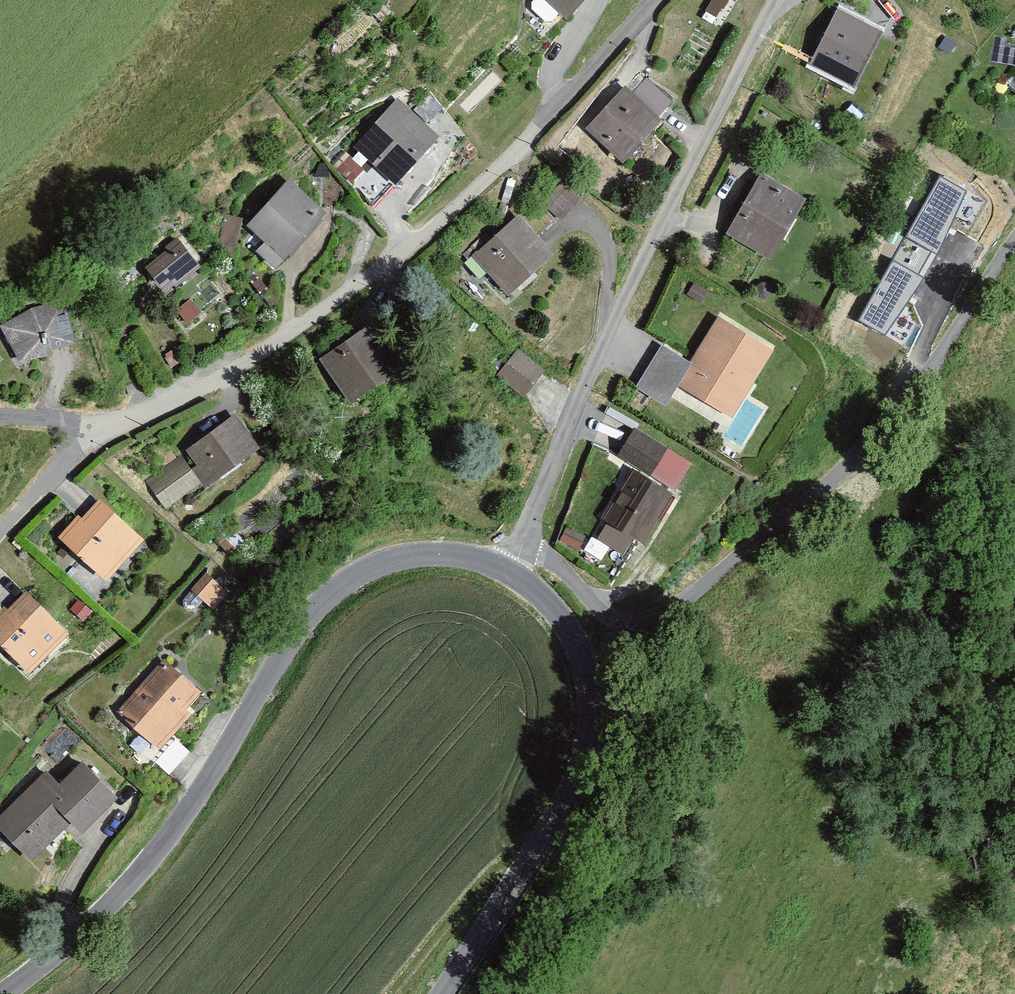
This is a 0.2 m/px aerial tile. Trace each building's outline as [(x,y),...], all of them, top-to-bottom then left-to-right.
[(531,2),(531,9),(545,21),(552,21),(560,12),(566,17),(581,0),(533,0),(531,2)] [(737,0),(712,0),(708,7),(726,18),(737,0)] [(881,38),(835,13),(807,65),(852,90),(881,38)] [(632,95),(626,89),(590,127),(622,157),(657,120),(654,118),(668,102),(645,81),(632,95)] [(398,98),(354,146),(375,165),(357,184),(373,204),(439,136),(398,98)] [(966,191),(939,176),(858,320),(885,336),(923,277),(936,254),(966,191)] [(799,200),(759,178),(723,242),(764,264),(799,200)] [(288,184),(249,226),(267,242),(259,251),(275,266),(322,214),(288,184)] [(553,253),(520,216),(487,246),(480,239),(464,254),(481,273),(487,267),(510,292),(553,253)] [(199,265),(178,239),(168,248),(170,251),(149,268),(163,285),(172,279),(176,284),(199,265)] [(32,311),(4,326),(22,358),(48,352),(47,348),(72,342),(63,304),(32,311)] [(775,351),(719,316),(690,363),(662,346),(636,388),(665,407),(678,386),(732,420),(775,351)] [(371,330),(325,360),(352,401),(398,370),(371,330)] [(545,372),(517,349),(495,376),(524,398),(545,372)] [(191,472),(181,458),(149,482),(167,506),(203,479),(206,484),(258,446),(236,416),(188,451),(200,466),(191,472)] [(690,464),(635,431),(620,456),(675,488),(690,464)] [(671,494),(634,472),(606,518),(610,521),(599,538),(623,553),(633,536),(642,541),(671,494)] [(101,501),(57,548),(106,593),(150,546),(101,501)] [(0,613),(0,652),(27,682),(73,639),(27,588),(0,613)] [(165,663),(121,711),(159,746),(189,713),(184,709),(199,693),(165,663)] [(0,815),(0,836),(29,865),(67,827),(78,838),(120,796),(81,757),(56,783),(44,771),(0,815)]
